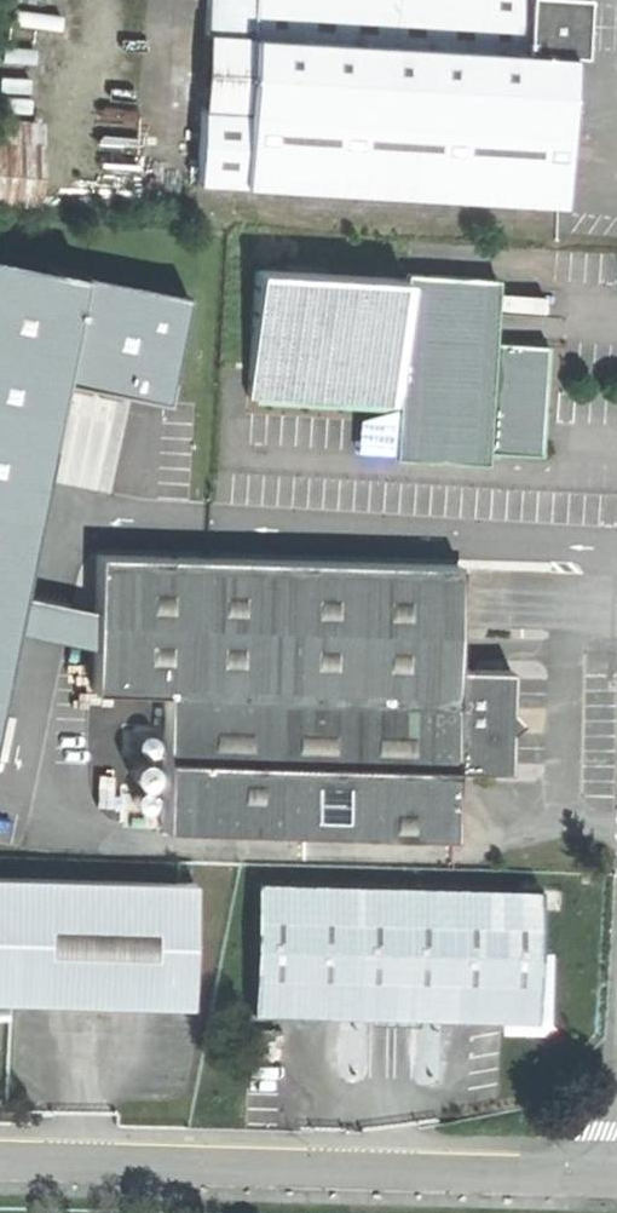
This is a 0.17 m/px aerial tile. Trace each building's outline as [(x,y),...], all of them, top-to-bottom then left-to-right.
[(191,181),(557,205),(564,106),(567,55),(579,56),(582,0),(203,0),(201,33),(246,35),(242,112),(196,108),(191,181)] [(201,33),(196,108),(242,112),(246,35),(201,33)] [(197,291),(98,271),(99,265),(0,245),(0,750),(25,626),(33,588),(63,439),(77,372),(177,392),(197,291)] [(400,409),(408,285),(257,275),(250,400),(400,409)] [(397,456),(397,460),(487,467),(488,456),(542,459),(546,378),(548,350),(494,347),(498,284),(408,280),(408,285),(400,409),(399,428),(397,456)] [(399,428),(361,426),(359,454),(397,456),(399,428)] [(92,639),(90,694),(161,697),(158,831),(448,839),(450,772),(505,773),(506,734),(518,719),(506,712),(507,690),(508,672),(454,670),(456,567),(95,558),(93,602),(92,639)] [(93,602),(33,588),(25,626),(92,639),(93,602)] [(188,1007),(191,883),(175,883),(0,879),(0,1002),(188,1007)] [(252,884),(249,1014),(366,1017),(415,1018),(499,1020),(532,1021),(536,889),(252,884)] [(415,1028),(415,1018),(366,1017),(366,1026),(391,1027),(415,1028)]
